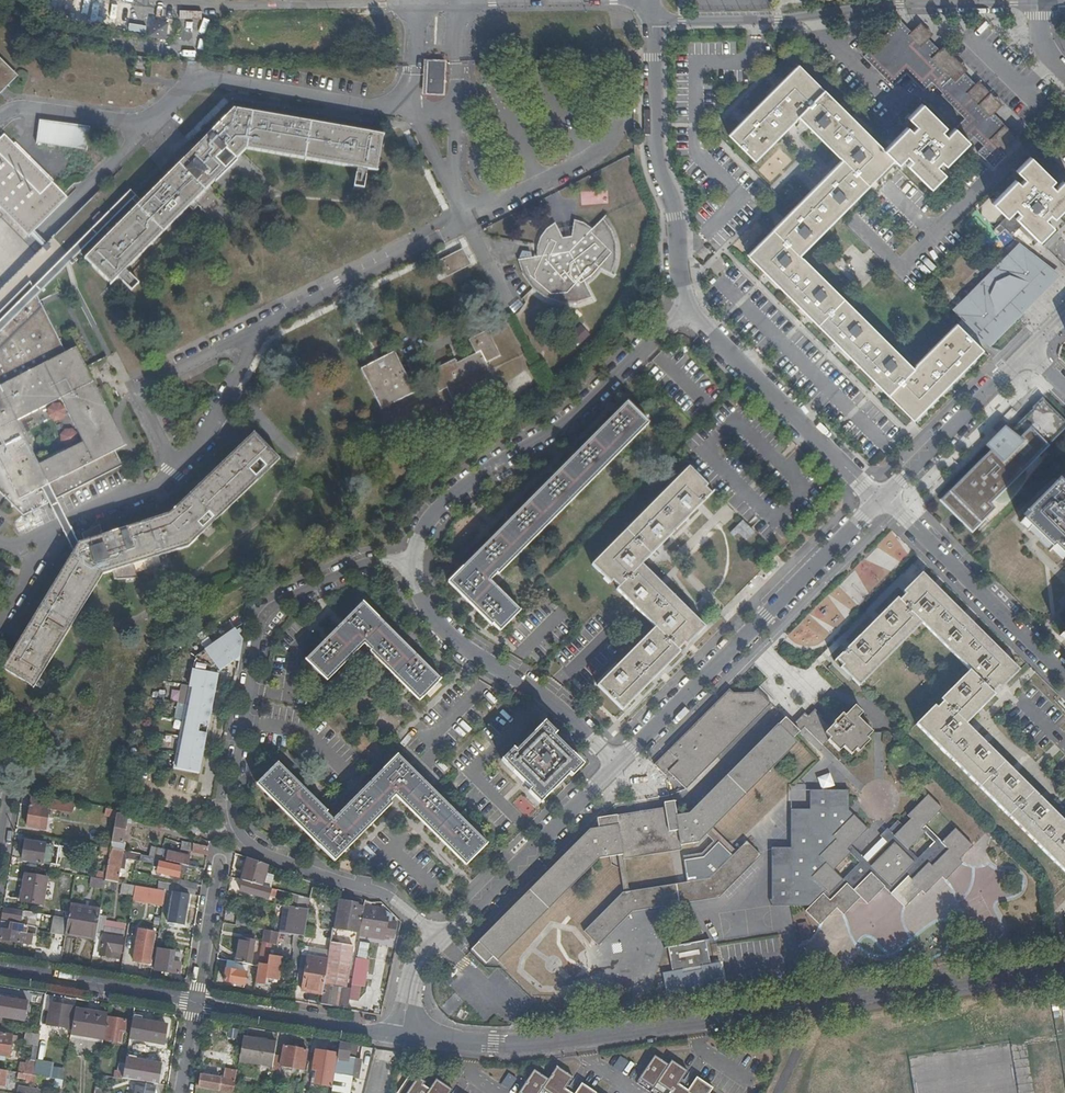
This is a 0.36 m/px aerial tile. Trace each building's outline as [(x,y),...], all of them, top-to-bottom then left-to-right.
[(167,24),(149,21),(146,40),(164,43),(167,24)] [(899,21),(896,23),(908,35),(910,32),(899,21)] [(863,56),(864,56),(892,86),(906,73),(923,90),(931,82),(942,93),(941,95),(963,118),(959,123),(973,136),(982,146),(976,152),(992,168),(1006,155),(1001,151),(1007,145),(995,133),(1000,128),(989,116),(990,115),(979,104),(978,105),(966,93),(955,82),(960,77),(948,65),(943,70),(931,58),(919,47),(908,35),(896,23),(863,56)] [(910,32),(908,35),(919,47),(927,39),(932,35),(920,23),(910,32)] [(927,39),(919,47),(931,58),(939,50),(927,39)] [(939,50),(931,58),(943,70),(948,65),(955,58),(943,46),(939,50)] [(0,57),(0,93),(18,75),(0,57)] [(955,58),(948,65),(960,77),(963,73),(966,69),(955,58)] [(440,66),(425,65),(424,92),(439,93),(440,66)] [(795,68),(729,135),(754,160),(798,116),(842,160),(772,230),(774,233),(750,257),(886,393),(889,391),(914,416),(982,348),(968,336),(957,326),(912,368),(798,254),(867,184),(866,182),(890,157),(822,90),(820,93),(795,68)] [(966,93),(974,84),(963,73),(960,77),(955,82),(966,93)] [(979,104),(989,93),(978,81),(974,84),(966,93),(978,105),(979,104)] [(990,115),(992,113),(1001,104),(989,93),(979,104),(990,115)] [(944,164),(967,142),(954,128),(945,137),(940,131),(944,127),(922,105),(908,118),(916,126),(911,131),(906,127),(884,150),(890,157),(897,164),(905,156),(910,162),(907,165),(929,188),(943,174),(935,166),(940,160),(944,164)] [(186,157),(180,164),(166,177),(84,259),(111,285),(243,153),(246,150),(358,169),(372,171),(377,172),(383,135),(234,110),(196,147),(186,157)] [(1000,128),(1003,125),(992,113),(990,115),(989,116),(1000,128)] [(954,128),(967,142),(973,136),(959,123),(954,128)] [(1007,145),(1015,137),(1003,125),(1000,128),(995,133),(1007,145)] [(89,134),(38,127),(35,147),(86,155),(89,134)] [(1,209),(28,236),(67,198),(4,135),(0,139),(0,210),(1,209)] [(1064,206),(1064,185),(1062,182),(1054,189),(1049,184),(1053,180),(1030,158),(1017,171),(1024,179),(1019,185),(1015,181),(992,204),(1001,213),(1006,217),(1014,209),(1019,214),(1015,219),(1022,226),(1038,241),(1052,227),(1044,220),(1049,214),(1053,218),(1064,206)] [(134,197),(130,193),(66,255),(63,258),(33,288),(37,296),(68,265),(70,262),(134,197)] [(1006,217),(1001,213),(994,221),(995,231),(1001,236),(1006,230),(1018,230),(1022,226),(1015,219),(1019,214),(1014,209),(1006,217)] [(537,247),(538,256),(519,259),(523,274),(533,288),(546,297),(560,301),(576,302),(592,296),(585,282),(593,277),(600,268),(609,273),(614,258),(613,243),(609,231),(601,220),(591,230),(582,224),(573,221),(570,238),(563,239),(555,223),(546,230),(540,238),(537,247)] [(1020,244),(954,310),(992,349),(1063,276),(1020,244)] [(447,277),(471,264),(463,249),(438,261),(442,267),(447,277)] [(33,288),(30,282),(0,312),(0,493),(2,495),(6,498),(24,516),(49,503),(57,499),(122,466),(115,451),(125,446),(108,412),(76,348),(66,353),(37,296),(33,288)] [(501,356),(488,330),(468,340),(475,354),(463,360),(457,363),(454,359),(429,372),(439,392),(447,388),(459,411),(500,390),(487,363),(501,356)] [(380,359),(375,362),(360,369),(381,410),(416,393),(394,352),(380,359)] [(498,575),(652,423),(631,400),(448,582),(491,626),(493,625),(500,632),(520,611),(490,581),(496,574),(498,575)] [(941,500),(954,512),(961,520),(971,530),(975,526),(993,508),(987,503),(1038,453),(1064,426),(1064,423),(1042,400),(990,451),(941,500)] [(79,542),(75,549),(67,562),(64,566),(24,632),(19,641),(2,669),(33,688),(103,574),(111,571),(168,553),(189,546),(279,460),(254,433),(248,438),(170,513),(79,542)] [(645,560),(711,494),(705,488),(693,477),(695,474),(688,467),(591,564),(599,572),(601,569),(612,581),(618,587),(616,589),(654,627),(597,685),(599,688),(598,689),(606,697),(607,696),(622,710),(680,652),(678,650),(683,644),(695,632),(697,635),(704,627),(690,614),(641,564),(645,560)] [(705,488),(708,485),(696,473),(695,474),(693,477),(705,488)] [(1025,514),(1027,516),(1021,523),(1034,535),(1040,540),(1050,550),(1053,549),(1063,558),(1064,555),(1064,489),(1057,481),(1025,514)] [(57,499),(49,503),(63,532),(66,538),(67,540),(70,546),(75,549),(79,542),(74,533),(71,528),(57,499)] [(601,569),(599,572),(609,583),(612,581),(601,569)] [(834,662),(860,686),(922,623),(970,670),(941,699),(942,702),(937,707),(935,705),(916,724),(1064,873),(1064,822),(966,723),(995,695),(992,692),(998,686),(1001,688),(1019,670),(922,573),(904,591),(906,593),(900,599),(897,598),(834,662)] [(363,602),(305,660),(327,681),(364,644),(371,651),(370,652),(419,701),(441,679),(363,602)] [(233,628),(203,649),(218,672),(232,661),(238,662),(241,639),(233,628)] [(685,646),(697,635),(695,632),(683,644),(685,646)] [(217,674),(191,669),(173,770),(198,775),(217,674)] [(606,697),(598,689),(591,695),(599,703),(606,697)] [(770,703),(756,689),(753,693),(733,693),(729,689),(703,715),(654,765),(665,775),(669,771),(686,788),(720,754),(770,703)] [(478,942),(471,949),(485,964),(492,957),(497,961),(555,902),(599,858),(618,855),(623,854),(624,859),(670,851),(681,850),(681,845),(699,842),(709,832),(712,828),(797,743),(793,739),(796,736),(799,732),(804,727),(822,745),(828,740),(839,751),(843,747),(851,754),(856,748),(859,751),(869,741),(867,738),(869,735),(872,732),(858,718),(862,713),(855,705),(839,721),(837,719),(835,717),(828,725),(820,718),(821,716),(815,709),(808,716),(804,713),(792,725),(785,718),(779,724),(778,725),(690,813),(677,815),(674,801),(663,803),(664,808),(598,818),(597,818),(598,828),(589,829),(479,940),(478,942)] [(580,763),(541,725),(503,763),(542,801),(580,763)] [(397,755),(333,820),(326,812),(279,766),(259,786),(274,801),(334,861),(392,803),(389,801),(395,796),(465,865),(487,844),(397,755)] [(790,904),(813,903),(825,890),(812,877),(825,863),(819,856),(836,839),(833,836),(853,816),(848,812),(848,789),(837,789),(811,789),(812,808),(792,808),(792,846),(772,845),(773,904),(790,904)] [(945,880),(963,863),(959,859),(972,846),(955,828),(941,842),(925,826),(942,808),(928,794),(908,815),(911,818),(903,826),(898,821),(896,822),(889,829),(894,835),(887,843),(867,862),(851,846),(867,829),(853,816),(833,836),(836,839),(819,856),(825,863),(812,877),(825,890),(813,903),(805,911),(819,925),(836,908),(843,915),(860,897),(867,904),(884,887),(904,907),(921,891),(925,893),(941,877),(945,880)] [(73,812),(75,802),(74,802),(33,795),(27,826),(38,828),(46,829),(49,808),(73,812)] [(127,814),(117,811),(111,848),(123,851),(125,843),(122,842),(127,814)] [(187,834),(198,838),(202,827),(192,823),(187,834)] [(732,855),(736,852),(726,841),(712,828),(709,832),(718,842),(732,855)] [(880,836),(887,843),(894,835),(889,829),(887,829),(880,836)] [(43,864),(46,845),(26,841),(23,860),(43,864)] [(207,854),(209,844),(204,841),(203,846),(194,844),(193,852),(207,854)] [(629,891),(623,892),(622,893),(584,931),(598,945),(631,912),(719,897),(761,856),(746,842),(736,852),(732,855),(710,878),(676,884),(629,891)] [(703,856),(684,859),(687,880),(710,878),(732,855),(718,842),(703,856)] [(109,855),(111,848),(101,846),(100,854),(109,855)] [(151,847),(150,857),(160,859),(161,859),(163,850),(151,847)] [(123,851),(111,848),(109,855),(106,873),(105,880),(117,882),(121,856),(135,859),(136,854),(123,851)] [(182,864),(187,865),(189,857),(163,850),(162,859),(182,864)] [(623,854),(618,855),(623,892),(629,891),(624,859),(623,854)] [(150,857),(141,855),(140,859),(137,858),(137,862),(158,867),(157,872),(179,877),(180,873),(191,875),(194,867),(187,865),(182,864),(181,867),(160,862),(160,859),(150,857)] [(268,866),(248,858),(241,880),(243,880),(262,886),(268,866)] [(95,879),(105,880),(106,873),(96,872),(95,879)] [(43,904),(48,877),(25,873),(21,900),(43,904)] [(89,886),(104,889),(105,880),(95,879),(91,878),(89,886)] [(179,880),(176,892),(194,895),(196,895),(198,883),(179,880)] [(262,886),(243,880),(241,891),(268,898),(271,888),(262,886)] [(135,885),(134,891),(164,896),(165,890),(135,885)] [(176,892),(165,890),(164,896),(162,904),(168,905),(169,900),(193,904),(194,895),(176,892)] [(335,929),(334,928),(333,930),(329,957),(328,960),(325,984),(347,988),(357,932),(359,933),(360,922),(362,922),(365,905),(366,900),(341,891),(335,929)] [(309,910),(310,901),(302,899),(301,908),(309,910)] [(370,906),(365,905),(362,922),(361,931),(381,935),(383,925),(379,924),(380,918),(369,916),(370,906)] [(81,932),(96,935),(100,911),(70,906),(68,919),(65,934),(80,936),(81,932)] [(281,933),(305,937),(305,933),(309,910),(301,908),(286,906),(281,933)] [(20,922),(22,912),(4,909),(3,918),(20,922)] [(38,914),(24,911),(24,915),(31,917),(30,918),(37,920),(38,914)] [(65,935),(65,934),(68,919),(54,916),(51,933),(65,935)] [(238,917),(236,925),(250,928),(251,919),(238,917)] [(0,926),(0,930),(1,930),(0,937),(0,940),(8,941),(7,947),(13,948),(14,942),(30,945),(33,927),(1,921),(0,926)] [(329,957),(333,930),(321,928),(316,955),(329,957)] [(133,960),(152,964),(153,960),(150,959),(155,933),(138,930),(133,960)] [(278,932),(265,930),(255,985),(265,986),(266,979),(277,981),(281,958),(269,956),(271,943),(277,944),(278,932)] [(302,992),(323,995),(325,984),(328,960),(308,957),(308,954),(314,955),(317,936),(305,933),(305,937),(299,968),(306,970),(302,992)] [(119,934),(118,938),(103,935),(99,955),(110,957),(111,951),(120,953),(124,935),(119,934)] [(240,936),(236,962),(251,964),(255,938),(240,936)] [(709,944),(709,941),(670,948),(673,966),(674,972),(664,974),(668,995),(726,985),(722,964),(721,964),(713,965),(709,944)] [(173,962),(174,951),(158,948),(154,970),(179,974),(181,963),(173,962)] [(244,985),(248,964),(227,960),(224,982),(244,985)] [(321,1006),(347,1011),(349,1000),(351,989),(347,988),(325,984),(323,995),(321,1006)] [(351,989),(349,1000),(358,1001),(361,987),(352,985),(351,989)] [(28,1002),(0,998),(0,1017),(25,1021),(28,1002)] [(69,1029),(73,1007),(51,1004),(48,1025),(69,1029)] [(106,1014),(76,1009),(72,1029),(103,1034),(106,1014)] [(124,1030),(126,1021),(109,1018),(105,1041),(116,1042),(119,1030),(124,1030)] [(157,1043),(160,1026),(133,1022),(130,1038),(157,1043)] [(39,1039),(40,1035),(25,1032),(24,1044),(38,1046),(39,1039)] [(18,1036),(0,1033),(0,1055),(9,1057),(11,1041),(17,1042),(18,1036)] [(276,1043),(243,1037),(239,1061),(272,1066),(274,1054),(276,1043)] [(351,1048),(352,1044),(340,1042),(338,1054),(335,1072),(358,1076),(361,1060),(353,1058),(349,1058),(351,1048)] [(274,1054),(272,1066),(272,1070),(280,1071),(281,1066),(300,1069),(300,1072),(303,1072),(304,1070),(308,1050),(284,1046),(283,1056),(274,1054)] [(333,1086),(335,1072),(338,1054),(316,1050),(312,1072),(317,1073),(316,1083),(333,1086)] [(656,1056),(654,1060),(667,1069),(670,1066),(656,1056)] [(614,1068),(621,1073),(629,1062),(621,1057),(614,1068)] [(640,1080),(659,1092),(711,1092),(714,1090),(697,1078),(688,1092),(680,1086),(689,1073),(672,1062),(670,1066),(667,1069),(654,1060),(640,1080)] [(236,1073),(237,1065),(221,1062),(219,1071),(236,1073)] [(33,1075),(35,1067),(25,1065),(23,1073),(33,1075)] [(519,1092),(571,1092),(566,1089),(573,1078),(557,1067),(548,1080),(546,1083),(532,1074),(519,1092)] [(532,1074),(546,1083),(548,1080),(534,1070),(532,1074)] [(333,1092),(348,1092),(351,1076),(336,1073),(333,1092)] [(509,1090),(517,1079),(509,1074),(502,1085),(509,1090)] [(201,1075),(198,1075),(196,1087),(199,1088),(199,1086),(232,1092),(235,1081),(201,1075)] [(408,1076),(396,1092),(450,1092),(452,1091),(435,1080),(428,1090),(423,1086),(415,1080),(408,1076)] [(415,1080),(423,1086),(425,1083),(417,1077),(415,1080)] [(135,1092),(153,1092),(155,1086),(137,1083),(135,1092)] [(582,1083),(576,1092),(597,1092),(582,1083)]
